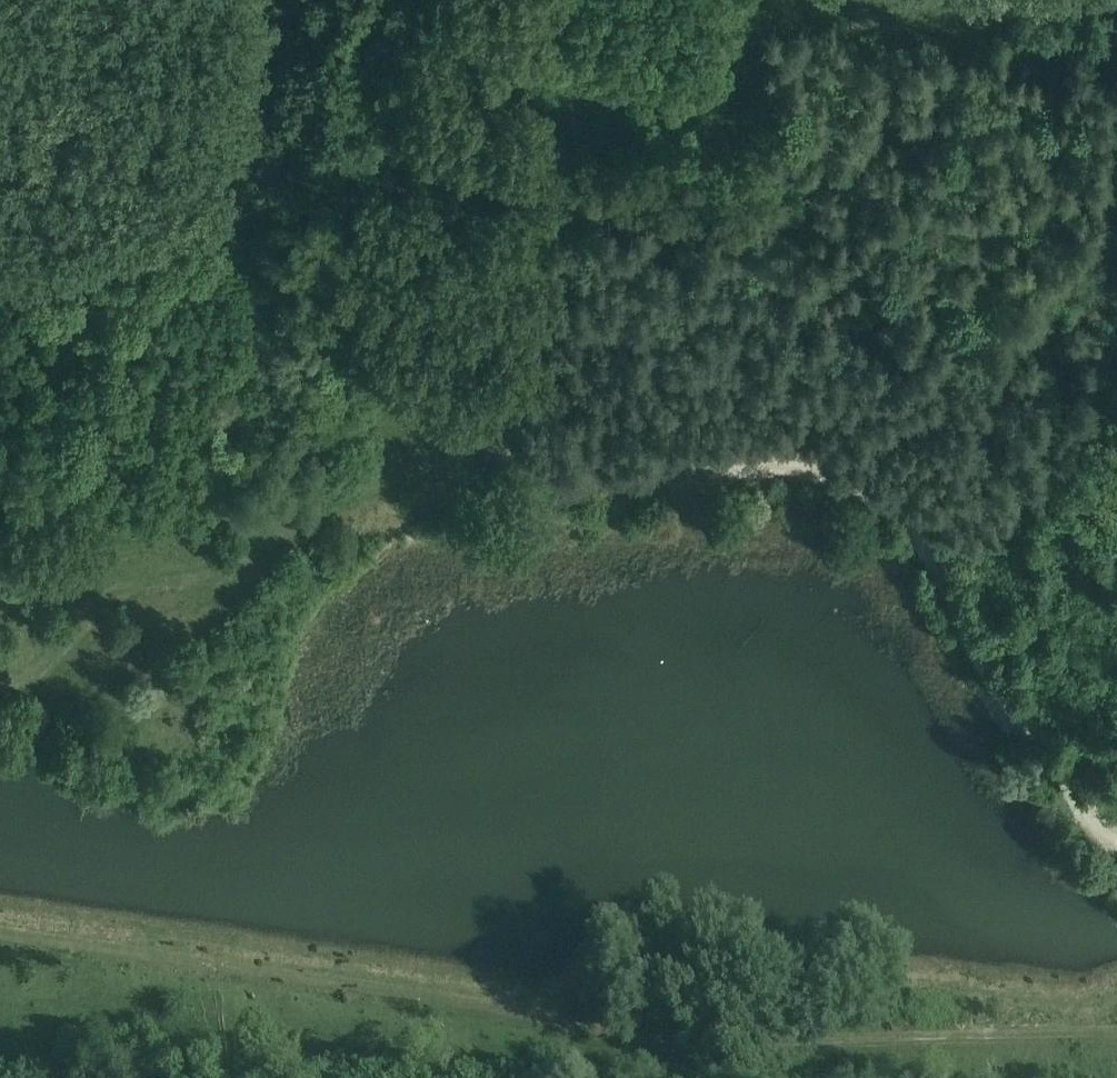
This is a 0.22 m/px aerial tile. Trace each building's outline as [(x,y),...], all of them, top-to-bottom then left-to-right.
[(574,987),(567,996),(581,1007),(588,999),(574,987)]
